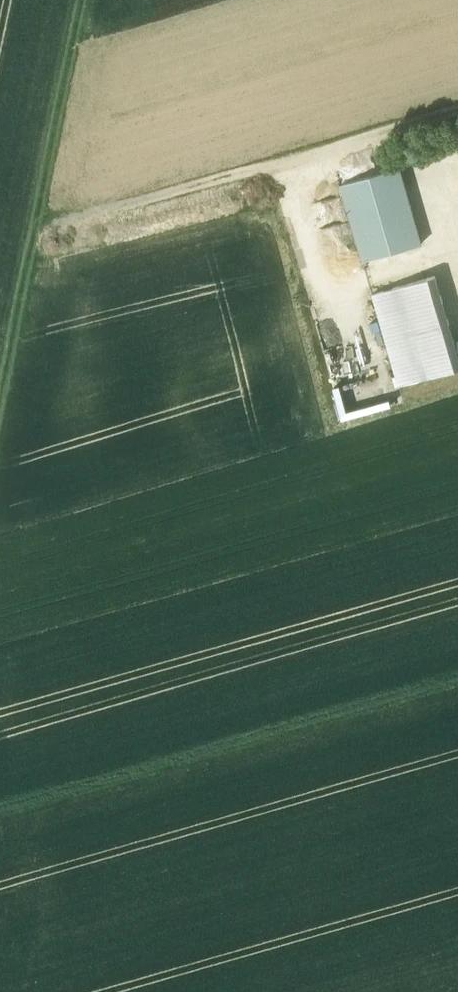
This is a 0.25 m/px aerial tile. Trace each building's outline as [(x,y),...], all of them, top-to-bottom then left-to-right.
[(399,167),(398,167),(341,184),(363,261),(421,244),(399,167)] [(434,276),(396,286),(396,289),(408,333),(446,322),(434,276)] [(396,289),(374,295),(398,384),(421,378),(408,333),(396,289)] [(408,333),(421,378),(421,379),(457,369),(457,365),(446,322),(408,333)]
